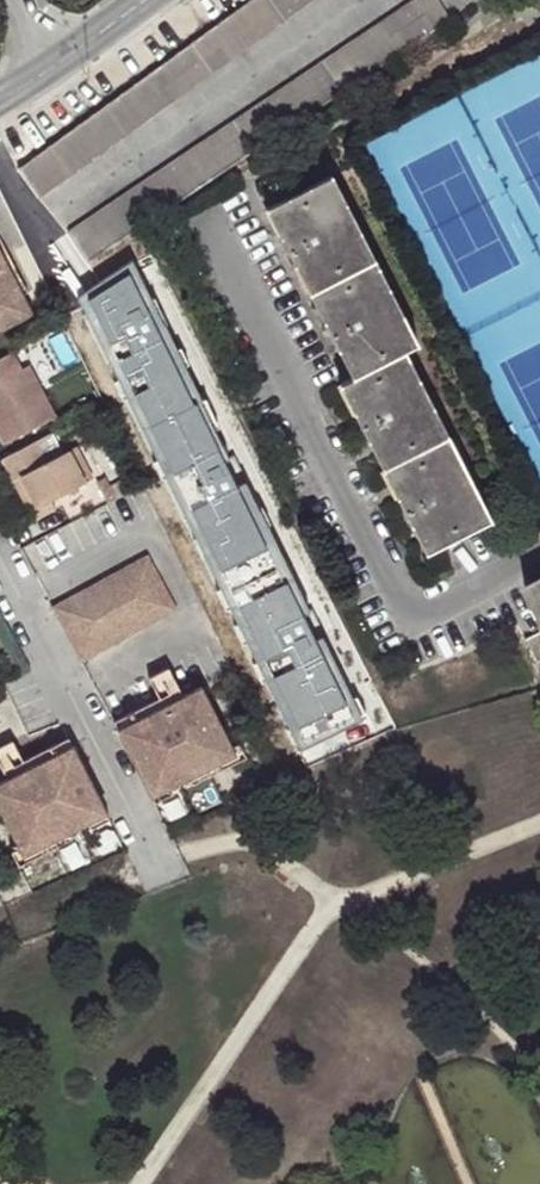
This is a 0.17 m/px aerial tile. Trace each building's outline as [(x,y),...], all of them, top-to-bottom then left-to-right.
[(21,170),(41,197),(314,0),(256,0),(21,170)] [(450,22),(438,0),(422,0),(70,236),(89,263),(142,228),(328,103),(450,22)] [(332,179),(268,211),(295,263),(310,293),(374,261),(332,179)] [(40,317),(0,237),(0,337),(40,317)] [(374,261),(310,293),(322,318),(351,375),(415,343),(374,261)] [(239,462),(232,466),(135,264),(78,291),(300,756),(365,725),(239,462)] [(403,349),(339,381),(371,445),(380,464),(444,432),(403,349)] [(0,367),(0,425),(12,447),(65,421),(39,371),(33,374),(24,355),(0,367)] [(444,432),(380,464),(393,489),(422,546),(486,514),(444,432)] [(11,462),(23,485),(31,481),(46,511),(59,505),(94,487),(77,455),(54,466),(43,446),(11,462)] [(85,451),(77,455),(94,487),(102,484),(85,451)] [(31,481),(23,485),(43,526),(64,515),(59,505),(46,511),(31,481)] [(43,568),(104,537),(91,511),(30,542),(43,568)] [(177,605),(149,549),(51,598),(80,654),(177,605)] [(146,672),(157,693),(178,681),(168,661),(146,672)] [(135,714),(117,725),(146,784),(160,778),(164,785),(171,781),(190,772),(195,769),(192,761),(216,750),(219,756),(236,748),(231,741),(200,680),(183,690),(178,692),(182,701),(171,706),(166,699),(144,710),(148,718),(140,721),(135,714)] [(178,681),(157,693),(132,705),(135,714),(140,721),(148,718),(144,710),(166,699),(171,706),(182,701),(178,692),(183,690),(178,681)] [(112,715),(117,725),(135,714),(132,705),(112,715)] [(44,736),(52,753),(44,758),(40,748),(21,757),(19,759),(23,768),(11,774),(7,765),(0,767),(0,811),(13,837),(17,844),(35,835),(31,829),(55,818),(58,824),(65,821),(82,812),(88,808),(85,801),(97,794),(64,726),(44,736)] [(18,749),(9,729),(0,734),(0,760),(19,751),(18,749)] [(52,753),(44,736),(18,749),(19,751),(21,757),(40,748),(44,758),(52,753)] [(195,769),(190,772),(194,777),(246,752),(239,738),(231,741),(236,748),(219,756),(216,750),(192,761),(195,769)] [(21,757),(19,751),(0,760),(0,766),(0,767),(7,765),(11,774),(23,768),(19,759),(21,757)] [(160,778),(146,784),(154,798),(175,788),(171,781),(164,785),(160,778)] [(88,808),(82,812),(84,818),(104,808),(97,794),(85,801),(88,808)] [(17,844),(13,837),(6,841),(13,856),(68,828),(65,821),(58,824),(55,818),(31,829),(35,835),(17,844)]
